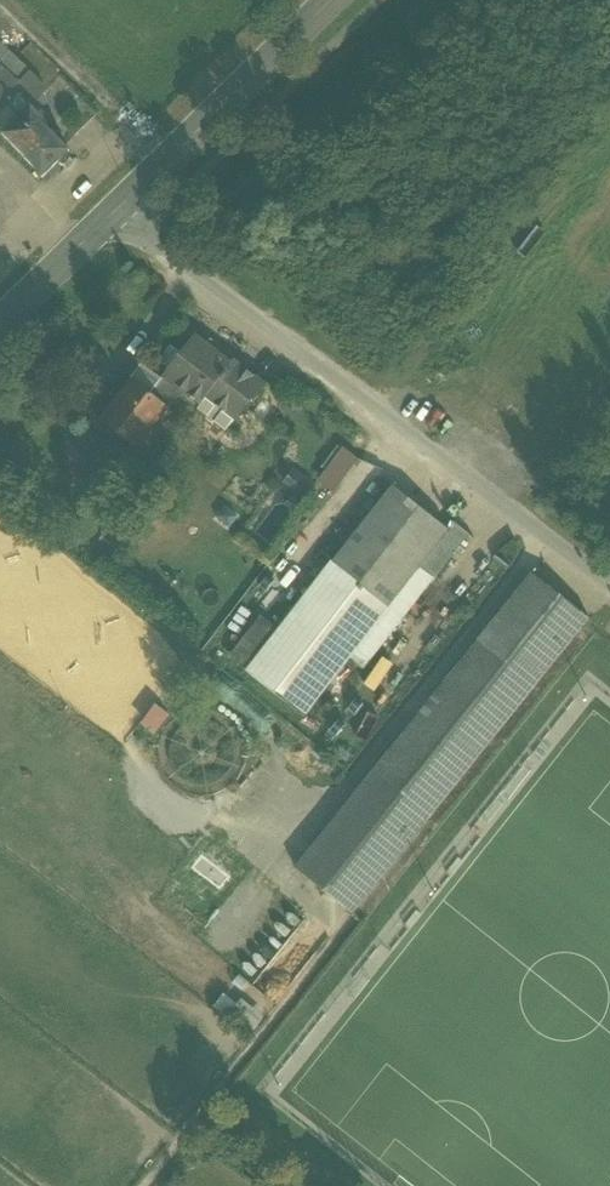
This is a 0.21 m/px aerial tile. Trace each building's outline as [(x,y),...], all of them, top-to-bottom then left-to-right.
[(0,68),(0,130),(26,105),(30,108),(49,90),(29,70),(0,44),(0,65),(1,67),(0,68)] [(26,105),(0,130),(0,132),(45,178),(60,163),(65,167),(73,159),(69,155),(72,152),(30,108),(26,105)] [(229,366),(194,339),(193,338),(189,343),(182,337),(173,349),(171,347),(157,364),(167,372),(164,376),(165,376),(159,384),(177,397),(182,390),(201,405),(197,410),(207,417),(205,420),(212,425),(214,423),(225,431),(235,419),(261,385),(232,363),(229,366)] [(151,395),(132,381),(101,421),(137,448),(167,408),(168,409),(177,397),(159,384),(151,395)] [(345,445),(317,475),(332,490),(360,459),(345,445)] [(314,485),(293,470),(284,482),(305,498),(314,485)] [(392,484),(332,563),(334,564),(335,563),(389,607),(388,608),(390,610),(409,584),(423,567),(451,530),(449,527),(392,484)] [(451,530),(423,567),(437,578),(471,534),(454,521),(449,527),(451,530)] [(389,607),(335,563),(334,564),(250,673),(305,716),(345,664),(385,612),(388,608),(389,607)] [(423,567),(409,584),(424,595),(437,578),(423,567)] [(588,619),(532,573),(477,642),(534,687),(588,619)] [(409,584),(390,610),(388,608),(385,612),(401,624),(424,595),(409,584)] [(345,664),(359,675),(401,624),(385,612),(345,664)] [(230,655),(245,666),(277,625),(262,613),(230,655)] [(477,642),(371,775),(427,821),(534,687),(477,642)] [(345,664),(305,716),(318,727),(359,675),(345,664)] [(156,709),(144,723),(153,731),(165,717),(156,709)] [(427,821),(371,775),(295,869),(352,915),(427,821)] [(249,1034),(262,1019),(229,989),(216,1004),(249,1034)]
